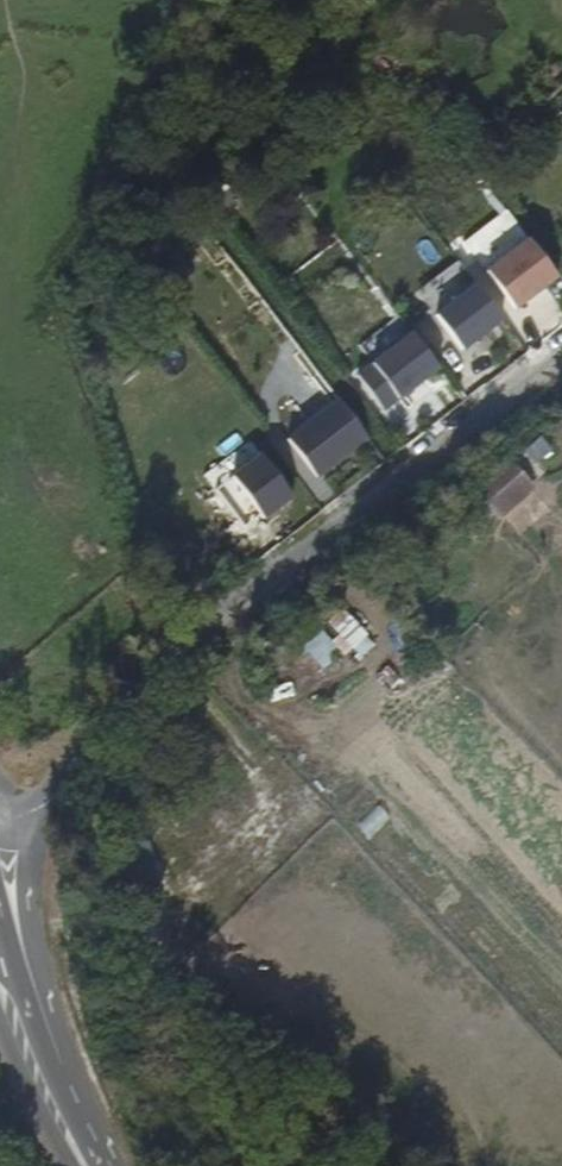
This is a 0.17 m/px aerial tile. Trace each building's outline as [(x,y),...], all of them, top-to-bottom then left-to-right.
[(147,196),(167,224),(191,209),(169,180),(147,196)] [(504,324),(477,287),(437,317),(464,354),(504,324)] [(442,373),(413,334),(357,376),(385,415),(442,373)] [(338,401),(287,439),(319,481),(370,443),(338,401)] [(296,502),(262,457),(231,479),(265,525),(296,502)] [(522,473),(484,505),(498,522),(536,490),(522,473)] [(303,647),(325,673),(366,638),(353,623),(330,643),(320,632),(303,647)]
